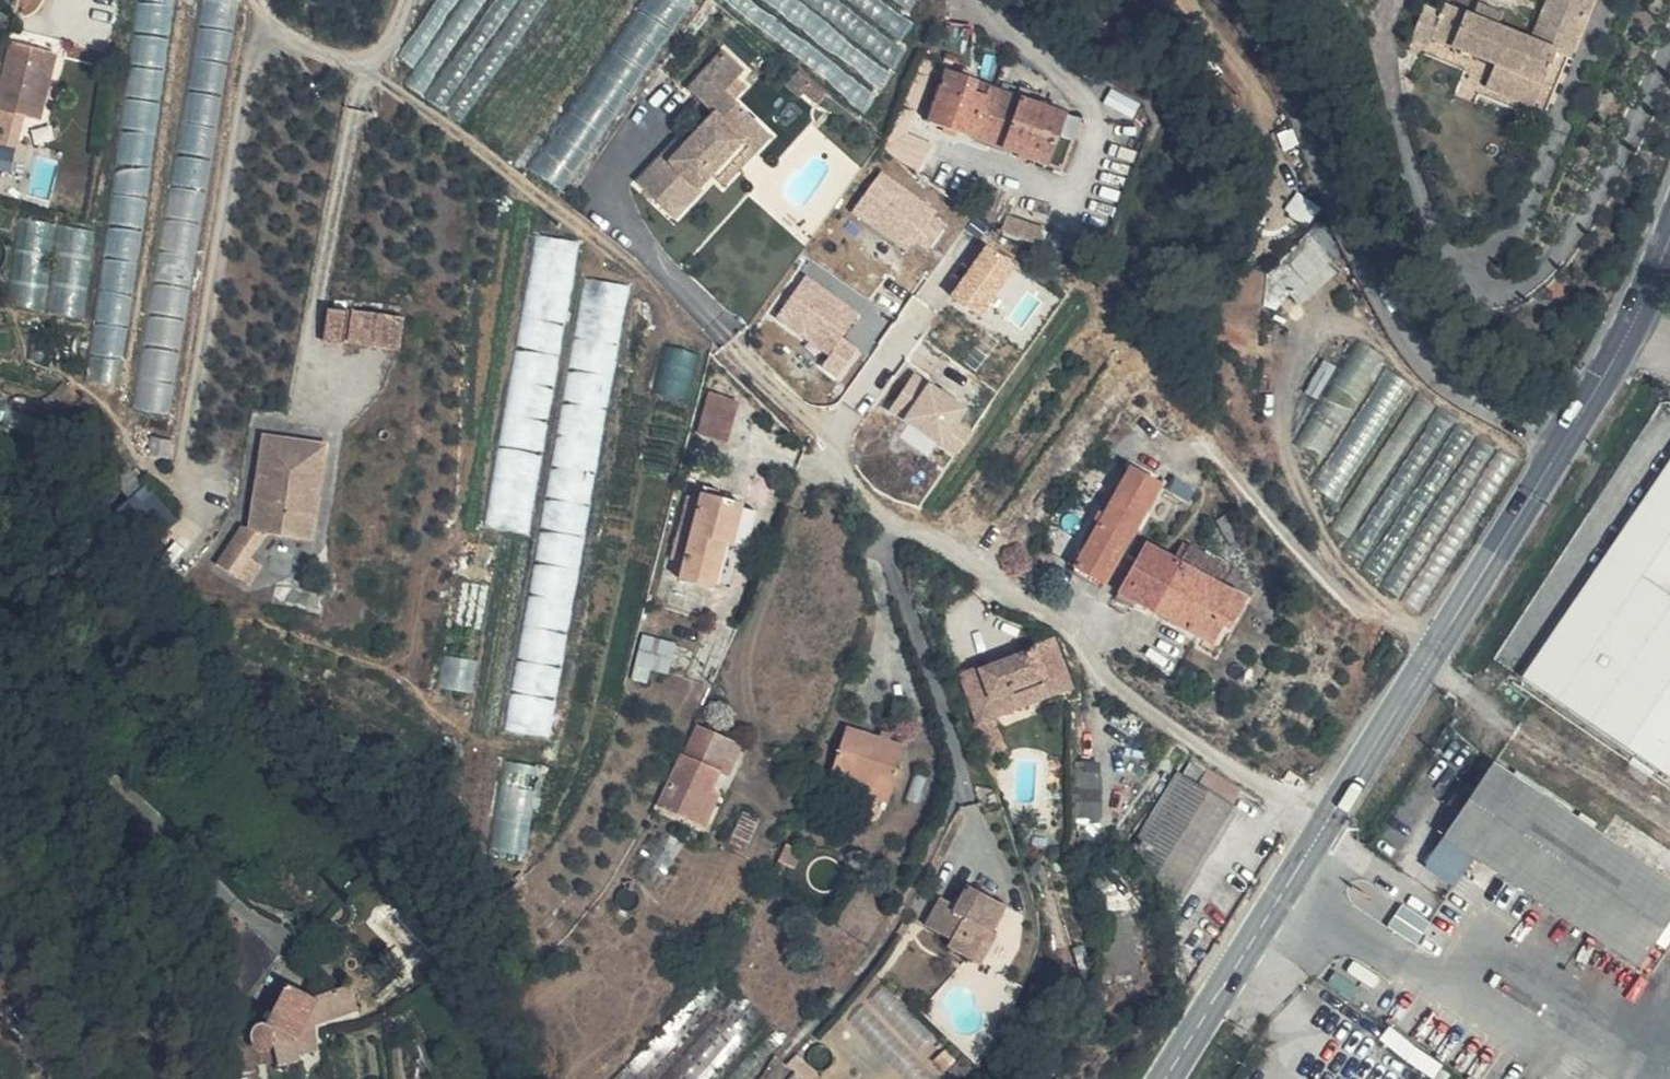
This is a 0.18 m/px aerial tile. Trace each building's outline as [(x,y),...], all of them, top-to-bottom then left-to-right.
[(174,0),(139,0),(94,380),(128,385),(174,0)] [(236,0),(198,0),(141,408),(178,413),(236,0)] [(532,164),(565,187),(696,0),(647,0),(532,164)] [(1588,0),(1545,0),(1533,44),(1557,49),(1573,55),(1588,0)] [(1539,105),(1557,49),(1533,44),(1494,32),(1497,22),(1473,15),(1469,24),(1448,18),(1444,30),(1427,26),(1415,60),(1434,66),(1437,57),(1475,69),(1471,87),(1539,105)] [(982,22),(955,16),(944,51),(973,60),(982,22)] [(712,110),(665,161),(659,156),(635,182),(677,220),(702,192),(699,189),(713,173),(726,185),(771,136),(732,100),(745,86),(736,78),(744,70),(722,50),(687,88),(712,110)] [(800,88),(808,77),(794,65),(780,81),(795,93),(800,88)] [(946,74),(929,122),(1051,161),(1067,115),(946,74)] [(812,98),(821,88),(808,77),(800,88),(812,98)] [(0,88),(0,156),(18,161),(37,99),(0,88)] [(1067,115),(1051,161),(1070,168),(1084,119),(1067,113),(1067,115)] [(936,211),(881,174),(855,213),(907,249),(914,239),(929,249),(946,224),(933,215),(936,211)] [(1000,228),(1049,252),(1056,238),(1008,213),(1000,228)] [(24,216),(9,303),(84,316),(99,229),(24,216)] [(540,234),(533,274),(575,282),(582,242),(540,234)] [(986,245),(952,295),(983,316),(1016,266),(986,245)] [(624,343),(630,282),(587,278),(581,339),(624,343)] [(857,314),(806,278),(777,319),(830,356),(822,367),(837,378),(856,351),(839,339),(857,314)] [(349,313),(325,308),(322,341),(344,343),(349,313)] [(400,318),(353,311),(351,342),(396,347),(400,318)] [(1329,456),(1387,356),(1360,340),(1301,440),(1329,456)] [(659,392),(689,398),(699,351),(669,345),(659,392)] [(914,371),(887,410),(954,454),(970,430),(959,422),(969,407),(914,371)] [(739,401),(711,393),(699,432),(727,441),(739,401)] [(245,521),(214,559),(232,572),(246,556),(265,534),(315,540),(326,456),(328,444),(266,435),(255,524),(245,521)] [(1519,677),(1669,780),(1669,457),(1519,677)] [(1120,556),(1162,485),(1130,466),(1103,513),(1085,543),(1074,563),(1104,582),(1120,556)] [(156,538),(178,518),(148,484),(126,504),(156,538)] [(735,552),(748,508),(709,497),(684,577),(714,585),(725,549),(735,552)] [(1079,539),(1085,543),(1103,513),(1097,509),(1079,539)] [(540,531),(513,730),(555,736),(583,537),(540,531)] [(1120,556),(1135,564),(1147,545),(1132,537),(1120,556)] [(1146,607),(1214,649),(1241,603),(1212,584),(1221,568),(1181,546),(1172,560),(1147,545),(1135,564),(1121,591),(1146,607)] [(256,563),(246,556),(232,572),(243,580),(256,563)] [(448,685),(485,686),(486,599),(449,598),(448,685)] [(639,661),(672,670),(680,643),(647,633),(639,661)] [(1017,690),(1046,680),(1050,696),(1075,687),(1057,638),(1034,646),(1036,654),(989,668),(987,663),(964,671),(982,720),(998,714),(1022,706),(1017,690)] [(1017,690),(1022,706),(1050,696),(1046,680),(1017,690)] [(982,720),(977,722),(990,759),(1011,751),(998,714),(982,720)] [(660,804),(694,824),(704,806),(716,786),(724,790),(745,750),(702,725),(660,804)] [(507,759),(493,849),(529,854),(543,765),(507,759)] [(1076,765),(1080,816),(1104,814),(1099,763),(1076,765)] [(1641,969),(1669,927),(1669,881),(1496,765),(1449,835),(1641,969)] [(1241,807),(1185,773),(1140,847),(1182,902),(1241,807)] [(843,788),(840,798),(853,803),(856,793),(843,788)] [(713,810),(704,806),(694,824),(703,829),(713,810)] [(632,871),(659,886),(685,839),(658,824),(632,871)] [(377,905),(392,895),(386,883),(370,894),(377,905)] [(986,931),(993,934),(1009,909),(969,885),(958,905),(942,897),(926,929),(951,943),(949,949),(968,961),(986,931)] [(999,937),(993,934),(986,931),(968,961),(981,968),(999,937)] [(327,1024),(363,1007),(351,982),(315,998),(327,1024)] [(328,1046),(321,1024),(280,1037),(258,1023),(235,1057),(231,1055),(225,1060),(220,1064),(221,1076),(225,1078),(238,1078),(239,1078),(240,1078),(286,1078),(283,1062),(328,1046)]
